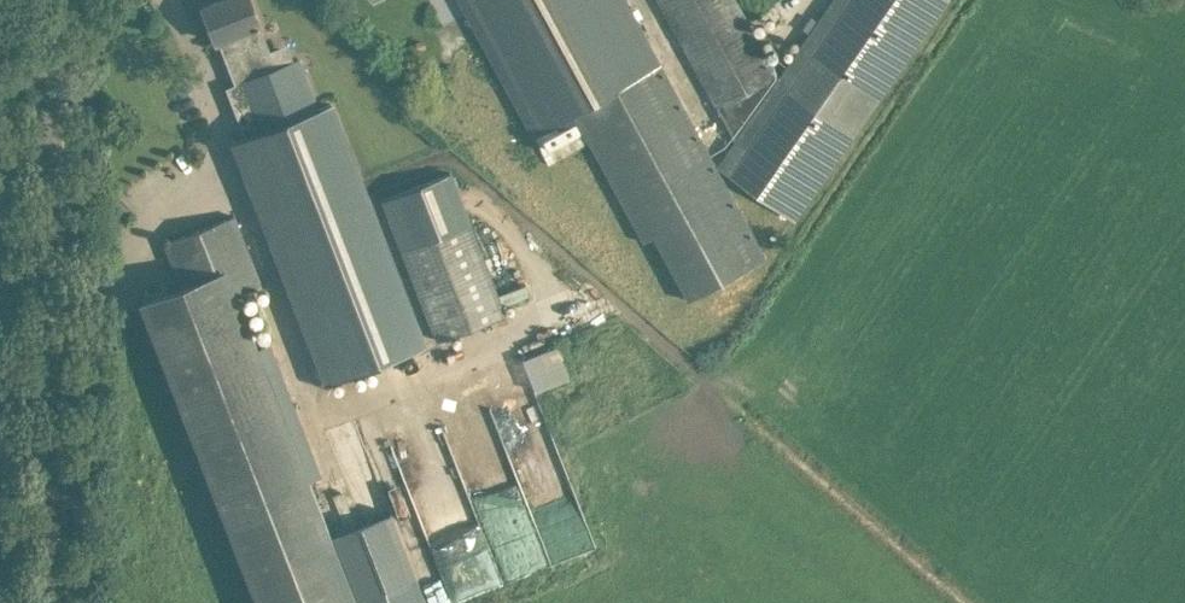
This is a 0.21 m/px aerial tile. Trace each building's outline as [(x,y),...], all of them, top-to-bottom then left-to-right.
[(203,13),(206,21),(210,23),(217,41),(220,40),(225,54),(231,54),(241,80),(238,81),(239,82),(276,67),(260,24),(261,24),(251,0),(217,0),(203,5),(204,8),(203,13)] [(468,14),(533,133),(572,111),(589,142),(642,241),(653,235),(688,300),(767,257),(663,63),(628,0),(460,0),(468,14)] [(718,104),(716,105),(734,138),(717,164),(794,217),(946,0),(833,0),(778,78),(775,73),(776,72),(737,0),(660,0),(718,104)] [(246,134),(235,139),(329,381),(424,344),(330,102),(319,107),(300,58),(276,67),(239,82),(246,100),(235,104),(246,134)] [(451,171),(382,198),(436,340),(506,313),(451,171)] [(142,303),(259,602),(427,602),(424,595),(391,512),(331,535),(236,292),(261,282),(243,237),(234,214),(165,242),(182,287),(142,303)] [(531,388),(565,375),(552,342),(518,355),(531,388)]
